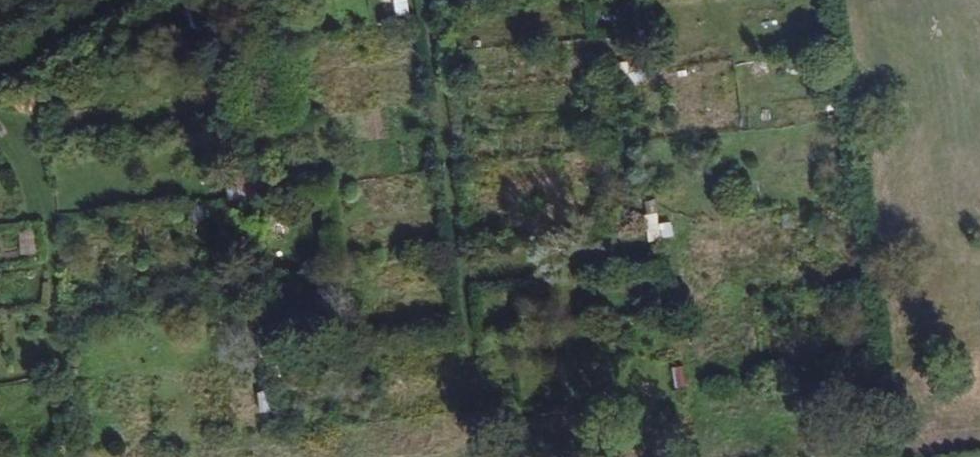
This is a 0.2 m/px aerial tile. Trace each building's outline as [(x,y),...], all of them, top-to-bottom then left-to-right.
[(669,239),(665,212),(645,215),(649,242),(669,239)] [(38,230),(20,230),(21,254),(38,254),(38,230)]
